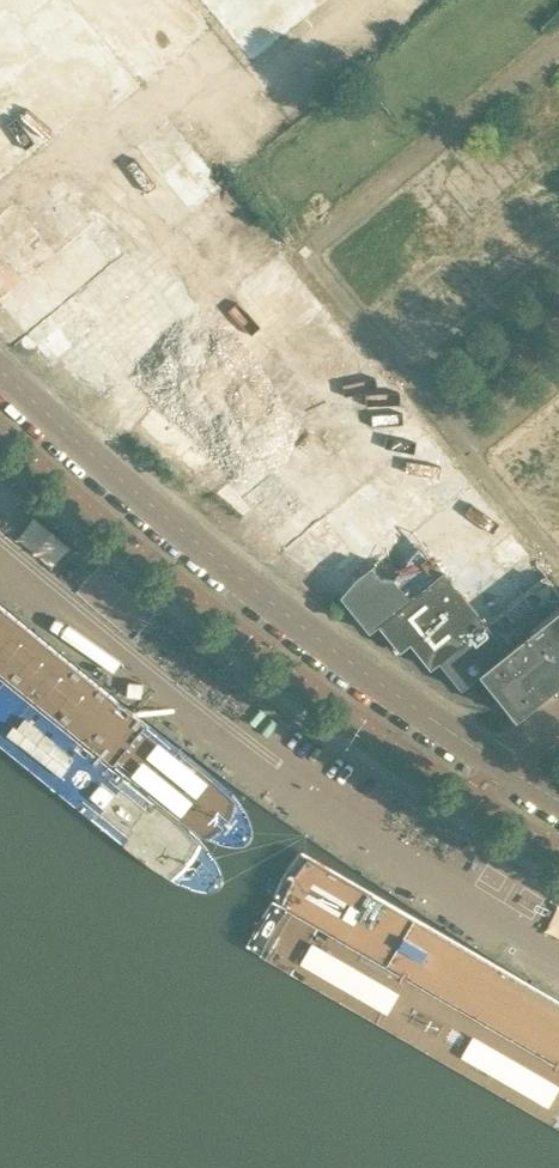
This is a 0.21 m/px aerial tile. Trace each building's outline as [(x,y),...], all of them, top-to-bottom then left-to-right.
[(87,117),(118,119),(174,80),(175,58),(222,26),(227,26),(250,59),(335,0),(0,0),(0,177),(87,117)] [(212,108),(188,123),(203,147),(227,132),(212,108)] [(175,114),(117,160),(174,233),(233,187),(175,114)] [(483,673),(484,675),(482,677),(494,692),(497,690),(504,699),(502,701),(514,716),(516,714),(518,717),(558,685),(558,612),(483,673)] [(88,803),(558,1070),(558,1007),(115,755),(88,803)] [(61,850),(558,1133),(558,1070),(88,803),(61,850)]
